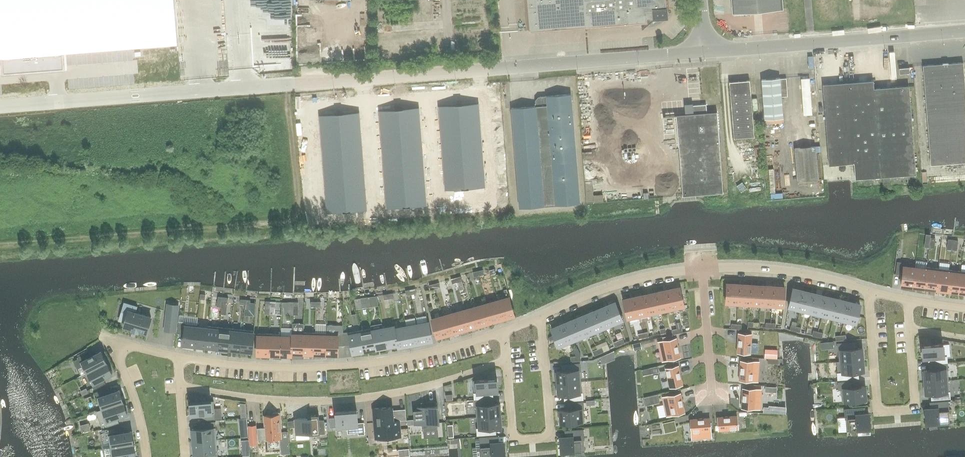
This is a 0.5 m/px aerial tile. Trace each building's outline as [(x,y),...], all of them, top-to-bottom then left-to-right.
[(3,57),(5,72),(64,67),(63,52),(178,43),(175,0),(0,0),(0,57),(3,57)] [(665,0),(528,0),(530,30),(587,26),(587,24),(643,19),(644,27),(644,26),(644,25),(654,17),(655,17),(656,16),(666,15),(665,0)] [(733,13),(783,9),(782,0),(732,0),(733,13)] [(964,65),(963,62),(923,65),(931,165),(964,162),(964,83),(964,65)] [(804,114),(812,113),(811,76),(802,77),(804,114)] [(784,118),(782,97),(788,96),(787,78),(780,79),(780,78),(762,79),(765,119),(784,118)] [(750,80),(730,82),(734,138),(755,137),(750,80)] [(909,86),(874,88),(873,80),(823,84),(829,165),(854,163),(855,179),(916,174),(909,86)] [(580,204),(571,94),(557,95),(540,96),(540,97),(540,98),(537,102),(536,102),(535,102),(536,106),(512,108),(516,166),(519,208),(580,204)] [(481,102),(441,106),(448,190),(488,187),(481,102)] [(398,109),(382,110),(389,208),(429,205),(422,107),(405,108),(405,105),(398,106),(398,109)] [(723,193),(717,112),(707,112),(706,105),(692,106),(693,113),(676,115),(683,196),(723,193)] [(362,112),(322,115),(329,213),(370,210),(362,112)] [(798,180),(818,178),(815,146),(795,148),(798,180)] [(586,183),(588,201),(604,199),(603,194),(594,195),(593,183),(586,183)] [(913,286),(915,268),(904,266),(905,262),(898,261),(896,274),(903,275),(902,285),(913,286)] [(936,289),(938,268),(927,267),(926,269),(924,288),(936,289)] [(924,288),(926,269),(915,268),(913,286),(924,288)] [(947,290),(950,269),(938,268),(936,289),(947,290)] [(959,292),(961,271),(950,269),(947,290),(959,292)] [(738,303),(739,284),(733,284),(727,284),(727,288),(726,302),(738,303)] [(749,304),(751,285),(739,284),(738,303),(749,304)] [(761,304),(762,285),(751,285),(749,304),(761,304)] [(772,305),(773,286),(762,285),(761,304),(772,305)] [(784,306),(785,287),(773,286),(772,305),(784,306)] [(675,288),(669,290),(673,308),(684,306),(681,291),(680,287),(675,288)] [(800,309),(805,291),(793,288),(789,307),(800,309)] [(673,308),(669,290),(657,292),(662,311),(673,308)] [(812,312),(816,294),(805,291),(800,309),(812,312)] [(662,311),(657,292),(646,295),(650,313),(662,311)] [(823,315),(827,296),(816,294),(812,312),(823,315)] [(650,313),(646,295),(635,297),(639,316),(650,313)] [(834,317),(838,299),(827,296),(823,315),(834,317)] [(515,315),(510,297),(498,300),(503,318),(515,315)] [(639,316),(635,297),(624,299),(628,318),(639,316)] [(845,320),(849,302),(838,299),(834,317),(845,320)] [(503,318),(498,300),(487,303),(492,322),(503,318)] [(623,320),(616,302),(605,307),(612,324),(623,320)] [(855,303),(849,302),(845,320),(856,323),(859,310),(861,304),(855,303)] [(492,322),(487,303),(476,306),(481,325),(492,322)] [(139,330),(147,333),(152,317),(136,312),(137,307),(126,304),(123,315),(127,316),(124,326),(133,329),(133,330),(138,332),(139,330)] [(168,304),(166,319),(177,320),(179,305),(168,304)] [(481,325),(476,306),(465,310),(470,328),(481,325)] [(612,324),(605,307),(594,311),(601,328),(612,324)] [(470,328),(465,310),(454,313),(460,331),(470,328)] [(601,328),(594,311),(584,315),(591,333),(601,328)] [(460,331),(454,313),(443,316),(449,334),(460,331)] [(591,333),(584,315),(573,320),(580,337),(591,333)] [(449,334),(443,316),(432,319),(437,337),(449,334)] [(580,337),(573,320),(563,324),(570,342),(580,337)] [(195,346),(197,327),(198,324),(186,323),(186,322),(179,321),(178,333),(184,334),(183,344),(195,346)] [(429,322),(418,324),(419,331),(421,343),(433,341),(430,329),(429,322)] [(382,323),(371,325),(371,328),(373,335),(375,349),(386,347),(384,333),(383,328),(382,323)] [(292,343),(292,353),(304,353),(304,339),(304,332),(304,324),(294,324),(293,332),(292,332),(292,336),(292,343)] [(418,324),(406,326),(407,333),(410,345),(421,343),(419,331),(418,324)] [(570,342),(563,324),(557,326),(557,327),(552,329),(554,334),(559,346),(570,342)] [(327,340),(327,354),(338,354),(338,346),(345,345),(344,332),(343,326),(327,325),(327,333),(327,340)] [(218,348),(220,327),(208,326),(208,328),(206,347),(218,348)] [(384,328),(383,328),(384,333),(386,347),(398,345),(396,333),(395,328),(395,326),(384,328)] [(395,328),(396,333),(398,345),(398,347),(410,345),(407,333),(406,326),(395,328)] [(208,328),(197,327),(195,346),(206,347),(208,328)] [(229,349),(232,328),(220,327),(218,348),(229,349)] [(241,350),(243,329),(232,328),(229,349),(241,350)] [(371,328),(360,330),(361,337),(364,351),(375,349),(373,335),(371,328)] [(252,352),(254,330),(243,329),(241,350),(252,352)] [(349,332),(344,332),(345,345),(351,345),(353,353),(364,351),(361,337),(360,330),(349,332)] [(304,339),(304,353),(315,354),(316,339),(316,332),(304,332),(304,339)] [(316,339),(315,354),(327,354),(327,340),(327,333),(316,332),(316,339)] [(258,338),(257,354),(269,355),(269,340),(270,333),(258,333),(258,338)] [(269,340),(269,355),(281,355),(281,341),(281,336),(281,334),(270,333),(269,340)] [(752,334),(739,333),(737,352),(751,353),(752,334)] [(281,341),(281,355),(292,355),(292,353),(292,343),(292,336),(281,336),(281,341)] [(664,341),(659,342),(660,349),(665,348),(668,360),(681,357),(677,338),(664,341)] [(924,345),(922,345),(923,358),(934,358),(934,363),(947,362),(947,356),(944,356),(943,343),(931,344),(931,341),(924,341),(924,345)] [(852,348),(851,342),(838,343),(839,361),(863,359),(862,348),(852,348)] [(777,359),(777,350),(765,349),(765,358),(777,359)] [(107,362),(101,351),(92,356),(89,351),(78,357),(86,373),(107,362)] [(864,371),(863,359),(839,361),(837,361),(838,379),(854,378),(853,372),(864,371)] [(753,381),(754,369),(759,369),(760,362),(754,362),(754,361),(741,360),(740,380),(753,381)] [(103,378),(113,373),(107,362),(86,373),(94,389),(106,383),(103,378)] [(949,380),(947,362),(934,363),(935,369),(924,370),(925,382),(949,380)] [(560,371),(557,372),(558,377),(557,377),(558,383),(582,381),(580,364),(567,365),(568,371),(560,371)] [(666,368),(670,387),(683,384),(679,365),(666,368)] [(488,379),(474,380),(475,399),(488,398),(488,392),(498,392),(497,378),(495,378),(495,375),(488,375),(488,379)] [(950,398),(949,380),(925,382),(926,394),(937,393),(937,399),(950,398)] [(583,399),(582,381),(558,383),(559,395),(570,394),(570,400),(583,399)] [(866,400),(865,386),(855,387),(854,381),(839,382),(839,389),(842,388),(843,401),(866,400)] [(86,387),(81,390),(84,395),(89,392),(86,387)] [(101,409),(124,402),(120,390),(110,393),(108,388),(95,392),(101,409)] [(756,401),(756,389),(743,388),(742,407),(755,408),(760,408),(761,401),(756,401)] [(668,396),(663,397),(664,404),(669,403),(672,415),(685,412),(681,393),(668,396)] [(646,406),(660,403),(658,394),(644,397),(646,406)] [(489,404),(488,398),(475,399),(477,418),(479,417),(500,415),(499,403),(489,404)] [(215,409),(214,400),(190,402),(191,415),(202,414),(202,420),(216,419),(215,418),(221,418),(221,409),(215,409)] [(436,405),(436,401),(421,402),(422,406),(417,407),(418,409),(414,410),(414,419),(415,419),(415,424),(423,424),(424,430),(438,429),(438,422),(439,422),(439,421),(438,407),(438,405),(436,405)] [(948,401),(935,402),(936,408),(925,409),(926,422),(939,421),(939,424),(950,423),(948,401)] [(118,417),(128,413),(124,402),(101,409),(97,410),(103,425),(106,424),(107,427),(119,422),(118,417)] [(561,415),(561,423),(585,421),(583,402),(570,403),(571,409),(563,410),(560,410),(561,415)] [(393,421),(392,407),(374,408),(376,438),(400,436),(399,420),(393,421)] [(859,414),(858,408),(845,409),(847,431),(858,430),(858,428),(870,427),(869,413),(859,414)] [(358,423),(357,410),(336,412),(337,427),(358,426),(359,434),(365,434),(364,425),(364,422),(358,423)] [(281,418),(281,412),(273,413),(273,415),(264,416),(265,427),(257,428),(258,440),(281,438),(281,427),(282,427),(281,418)] [(326,433),(324,419),(319,420),(319,415),(308,416),(308,418),(295,419),(296,434),(309,433),(310,435),(326,433)] [(501,427),(500,415),(479,417),(480,428),(477,428),(478,435),(491,434),(491,428),(501,427)] [(737,415),(718,417),(719,430),(738,429),(737,415)] [(691,419),(692,433),(692,439),(712,438),(711,431),(710,417),(691,419)] [(203,428),(192,429),(193,441),(217,439),(216,421),(202,422),(203,428)] [(665,430),(676,428),(675,421),(663,423),(665,430)] [(84,432),(91,430),(89,423),(82,425),(84,432)] [(134,443),(132,431),(122,433),(121,427),(108,429),(111,447),(134,443)] [(248,427),(241,428),(241,437),(249,437),(248,427)] [(561,441),(561,451),(574,450),(574,452),(585,452),(583,430),(570,431),(571,437),(564,437),(560,438),(561,441)] [(494,443),(493,437),(480,438),(481,446),(483,446),(484,456),(493,456),(505,455),(504,442),(494,443)] [(217,439),(193,441),(194,454),(205,453),(205,456),(218,456),(217,439)] [(134,443),(111,447),(112,456),(128,456),(136,456),(134,443)]
